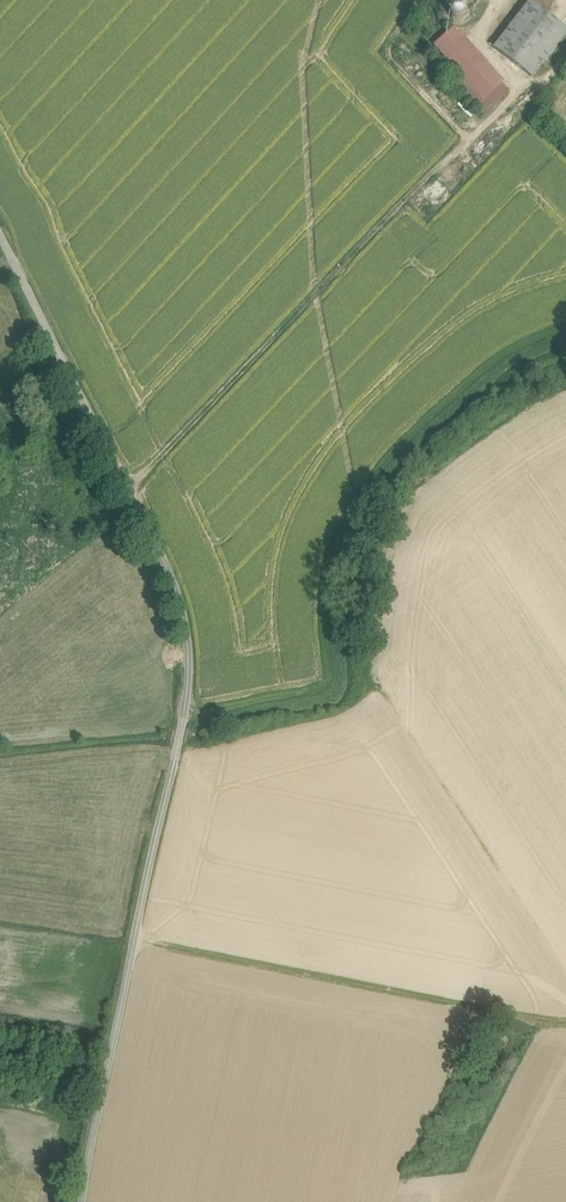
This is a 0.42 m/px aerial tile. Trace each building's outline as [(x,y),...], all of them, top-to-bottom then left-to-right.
[(530,4),(496,52),(533,79),(565,34),(565,30),(530,4)] [(465,21),(466,16),(465,11),(461,7),(456,6),(451,6),(447,9),(444,14),(444,19),(447,24),(451,27),(456,27),(461,25),(465,21)] [(434,48),(448,65),(481,104),(502,87),(455,31),(434,48)] [(510,96),(502,87),(481,104),(448,65),(440,70),(481,119),(510,96)]
